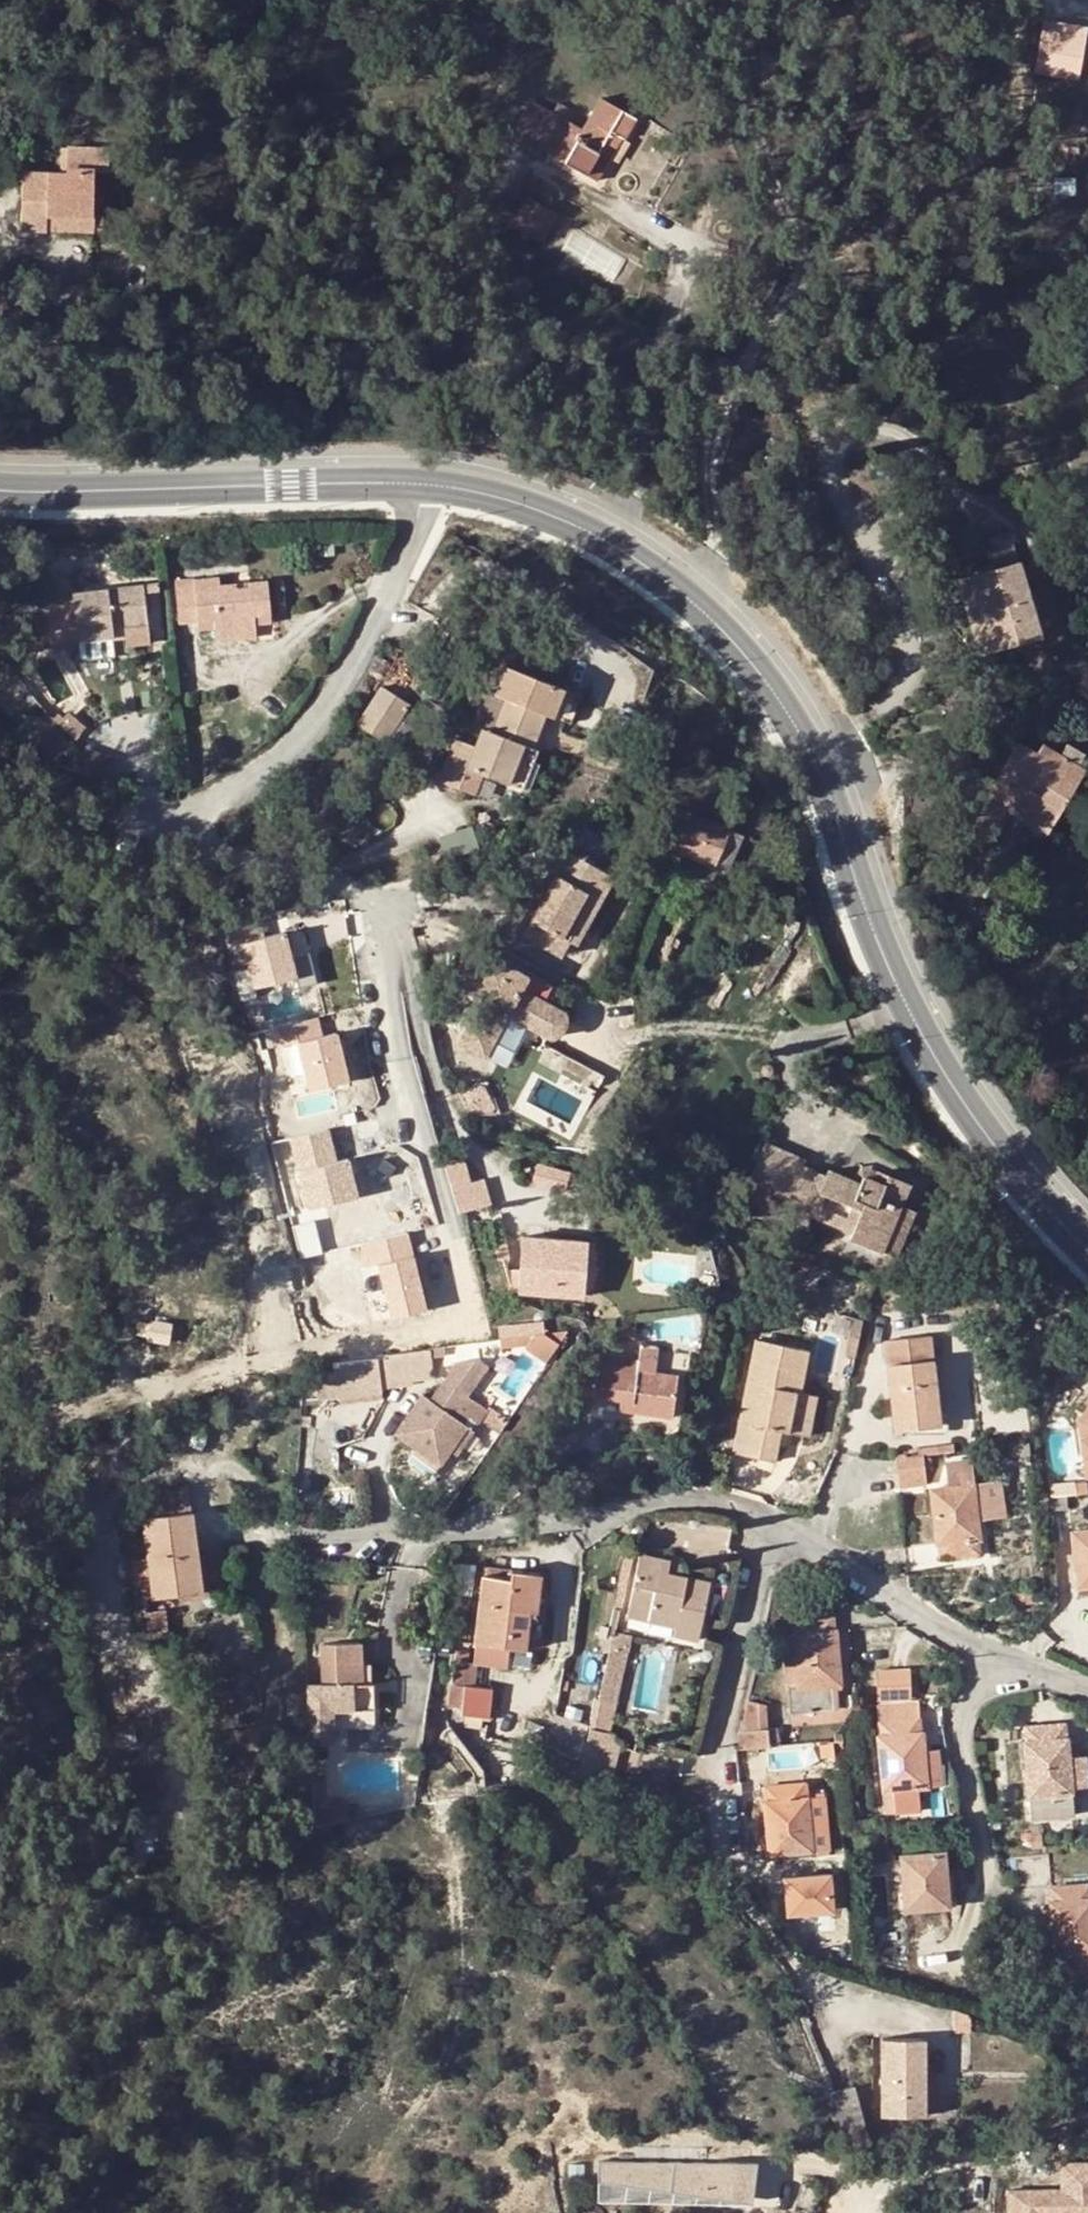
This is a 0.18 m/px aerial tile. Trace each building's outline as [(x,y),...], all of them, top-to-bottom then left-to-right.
[(1087,77),(1087,40),(1085,40),(1078,75),(1087,77)] [(596,182),(610,158),(599,151),(611,130),(622,137),(626,139),(636,120),(600,99),(581,130),(567,121),(553,113),(532,101),(514,132),(596,182)] [(558,103),(553,113),(567,121),(573,112),(558,103)] [(599,151),(610,158),(622,137),(611,130),(599,151)] [(47,219),(93,220),(94,195),(94,172),(108,172),(108,149),(69,149),(68,173),(24,172),(23,230),(47,231),(47,228),(47,219)] [(93,220),(103,219),(103,196),(94,195),(93,220)] [(521,233),(539,204),(528,198),(511,226),(521,233)] [(556,215),(539,204),(521,233),(539,244),(556,215)] [(47,219),(47,228),(103,230),(103,219),(93,220),(47,219)] [(8,306),(1,283),(0,283),(0,326),(8,324),(3,308),(8,306)] [(1007,533),(988,539),(996,568),(969,576),(992,650),(1038,635),(1007,533)] [(236,576),(236,583),(237,589),(252,588),(251,584),(250,575),(236,576)] [(992,650),(969,576),(955,580),(978,654),(992,650)] [(200,631),(217,630),(256,627),(255,617),(271,615),(268,583),(251,584),(252,588),(237,589),(236,583),(221,585),(220,578),(177,581),(180,625),(199,623),(200,631)] [(155,583),(70,591),(74,639),(108,636),(107,624),(122,623),(123,644),(159,641),(158,620),(155,583)] [(44,611),(8,618),(10,629),(46,622),(44,611)] [(274,615),(271,615),(255,617),(256,627),(276,625),(274,615)] [(46,622),(10,629),(14,647),(50,640),(46,622)] [(107,624),(108,636),(122,635),(122,623),(107,624)] [(257,639),(256,627),(217,630),(218,643),(257,639)] [(507,667),(497,695),(505,698),(493,731),(526,744),(533,747),(545,714),(571,723),(581,696),(507,667)] [(410,706),(380,687),(358,724),(400,750),(413,730),(401,722),(410,706)] [(505,698),(497,695),(489,692),(476,725),(483,727),(493,731),(505,698)] [(56,710),(51,712),(68,739),(79,732),(67,716),(62,719),(56,710)] [(477,746),(458,739),(442,780),(460,787),(468,766),(510,783),(526,744),(493,731),(483,727),(477,746)] [(1036,752),(1025,745),(964,848),(982,859),(1011,812),(1044,831),(1082,766),(1077,763),(1083,753),(1066,744),(1060,754),(1041,743),(1036,752)] [(526,744),(510,783),(523,788),(538,748),(533,747),(526,744)] [(486,774),(468,766),(460,787),(478,794),(486,774)] [(741,835),(677,808),(661,845),(727,872),(741,835)] [(605,872),(560,849),(548,872),(554,876),(531,920),(525,916),(516,934),(558,957),(567,939),(560,935),(583,892),(591,896),(605,872)] [(432,855),(435,866),(450,861),(447,850),(432,855)] [(554,876),(548,872),(525,916),(531,920),(554,876)] [(611,877),(605,872),(591,896),(583,892),(560,935),(567,939),(575,944),(611,877)] [(246,985),(315,979),(312,953),(289,956),(287,933),(242,937),(246,985)] [(485,980),(475,1000),(481,1002),(459,1045),(485,1058),(506,1016),(551,1039),(552,1039),(552,1038),(553,1038),(554,1037),(555,1037),(555,1036),(556,1036),(556,1035),(557,1035),(558,1035),(557,1034),(558,1034),(558,1033),(559,1033),(560,1032),(560,1031),(561,1031),(561,1030),(562,1029),(562,1028),(563,1028),(563,1027),(563,1026),(564,1026),(564,1025),(564,1024),(564,1023),(564,1022),(565,1022),(565,1021),(565,1020),(565,1019),(565,1018),(565,1017),(565,1016),(565,1015),(565,1014),(565,1013),(550,1006),(520,991),(526,977),(487,957),(478,977),(485,980)] [(485,980),(478,977),(468,996),(475,1000),(485,980)] [(557,992),(526,977),(520,991),(550,1006),(557,992)] [(320,1016),(279,1023),(289,1092),(347,1084),(339,1031),(323,1033),(320,1016)] [(308,1210),(359,1196),(347,1155),(340,1157),(331,1126),(288,1137),(308,1210)] [(463,1163),(446,1168),(459,1216),(487,1209),(482,1185),(469,1188),(463,1163)] [(539,1165),(535,1178),(563,1187),(567,1173),(539,1165)] [(861,1166),(856,1180),(870,1185),(875,1171),(861,1166)] [(801,1167),(780,1217),(806,1228),(811,1217),(850,1232),(848,1239),(884,1253),(902,1206),(910,1185),(875,1171),(870,1185),(827,1169),(823,1176),(801,1167)] [(916,1212),(902,1206),(884,1253),(897,1258),(916,1212)] [(363,1300),(368,1326),(428,1314),(411,1231),(358,1242),(369,1298),(363,1300)] [(588,1241),(523,1236),(520,1270),(504,1269),(512,1292),(583,1297),(588,1241)] [(498,1247),(504,1269),(512,1257),(508,1245),(498,1247)] [(765,1260),(752,1257),(747,1270),(761,1274),(765,1260)] [(595,1305),(585,1309),(592,1325),(601,1321),(595,1305)] [(149,1324),(139,1322),(138,1335),(147,1336),(146,1341),(171,1344),(174,1323),(150,1319),(149,1324)] [(628,1321),(625,1341),(634,1342),(638,1320),(628,1321)] [(543,1321),(498,1326),(500,1339),(533,1335),(545,1333),(543,1321)] [(628,1321),(620,1323),(618,1339),(625,1341),(628,1321)] [(857,1361),(865,1323),(854,1321),(847,1357),(857,1361)] [(545,1333),(533,1335),(527,1345),(547,1359),(567,1330),(545,1333)] [(533,1335),(500,1339),(501,1348),(527,1345),(533,1335)] [(811,1345),(758,1335),(742,1417),(812,1431),(820,1388),(804,1384),(811,1345)] [(884,1343),(886,1365),(932,1359),(929,1337),(884,1343)] [(640,1345),(639,1359),(657,1361),(659,1347),(640,1345)] [(591,1399),(618,1402),(631,1404),(630,1412),(671,1418),(677,1374),(656,1371),(657,1361),(639,1359),(582,1351),(573,1404),(590,1407),(591,1399)] [(430,1353),(387,1358),(389,1379),(432,1373),(430,1353)] [(390,1387),(389,1379),(387,1358),(333,1364),(337,1395),(382,1391),(382,1388),(390,1387)] [(894,1430),(932,1424),(928,1405),(937,1404),(932,1359),(886,1365),(894,1430)] [(423,1394),(393,1433),(415,1448),(407,1459),(430,1477),(449,1451),(455,1455),(480,1420),(488,1410),(469,1395),(491,1366),(484,1360),(459,1364),(432,1400),(423,1394)] [(617,1411),(630,1412),(631,1404),(618,1402),(617,1411)] [(940,1423),(937,1404),(928,1405),(932,1424),(940,1423)] [(1078,1418),(1087,1477),(1087,1404),(1078,1418)] [(488,1410),(480,1420),(498,1433),(508,1418),(490,1406),(488,1410)] [(1029,1442),(1014,1444),(1015,1455),(1031,1453),(1029,1442)] [(907,1449),(908,1457),(921,1455),(952,1452),(951,1444),(907,1449)] [(925,1485),(921,1455),(908,1457),(897,1458),(897,1461),(899,1487),(925,1485)] [(980,1551),(977,1519),(973,1484),(970,1460),(944,1461),(947,1486),(931,1488),(939,1558),(980,1551)] [(1001,1480),(973,1484),(977,1519),(1004,1517),(1001,1480)] [(146,1502),(147,1518),(190,1514),(187,1488),(146,1502)] [(303,1511),(293,1510),(292,1523),(303,1523),(303,1511)] [(143,1518),(148,1559),(150,1576),(153,1599),(200,1592),(190,1514),(147,1518),(143,1518)] [(1071,1533),(1077,1588),(1087,1587),(1087,1531),(1071,1533)] [(669,1572),(671,1561),(641,1554),(628,1613),(676,1625),(674,1634),(710,1643),(715,1623),(705,1621),(713,1583),(684,1576),(669,1572)] [(133,1577),(139,1577),(150,1576),(148,1559),(131,1561),(133,1577)] [(687,1564),(671,1561),(669,1572),(684,1576),(687,1564)] [(544,1576),(483,1567),(474,1644),(471,1663),(510,1668),(513,1649),(528,1651),(529,1634),(543,1635),(546,1614),(540,1614),(544,1576)] [(153,1599),(150,1576),(139,1577),(141,1601),(153,1599)] [(551,1577),(544,1576),(540,1614),(546,1614),(551,1577)] [(788,1715),(833,1711),(832,1688),(840,1686),(836,1632),(833,1632),(830,1592),(788,1595),(791,1622),(795,1621),(795,1635),(792,1635),(797,1686),(786,1687),(788,1715)] [(1032,1592),(1013,1595),(1014,1606),(1034,1602),(1032,1592)] [(836,1632),(840,1686),(854,1685),(850,1630),(836,1632)] [(797,1686),(792,1635),(782,1636),(786,1687),(797,1686)] [(921,1640),(912,1635),(907,1644),(916,1649),(921,1640)] [(320,1684),(306,1683),(306,1711),(307,1730),(307,1738),(308,1744),(330,1743),(330,1711),(372,1711),(371,1691),(359,1691),(359,1686),(359,1645),(320,1645),(320,1684)] [(460,1652),(449,1724),(463,1726),(469,1686),(471,1668),(466,1668),(469,1654),(460,1652)] [(608,1660),(596,1711),(614,1715),(625,1663),(608,1660)] [(908,1670),(876,1670),(876,1699),(908,1700),(908,1670)] [(469,1686),(463,1726),(489,1730),(494,1691),(469,1686)] [(765,1703),(747,1700),(741,1731),(767,1731),(765,1703)] [(927,1787),(925,1753),(923,1734),(919,1734),(917,1704),(879,1707),(881,1738),(878,1738),(885,1816),(918,1812),(917,1788),(927,1787)] [(614,1715),(596,1711),(590,1740),(608,1738),(610,1732),(614,1715)] [(113,1727),(116,1738),(136,1732),(133,1721),(113,1727)] [(1072,1815),(1071,1789),(1069,1758),(1068,1738),(1064,1737),(1064,1724),(1024,1726),(1025,1740),(1022,1740),(1029,1819),(1072,1815)] [(580,1784),(619,1782),(626,1738),(610,1732),(608,1738),(590,1740),(580,1784)] [(841,1748),(840,1735),(833,1735),(834,1743),(827,1744),(827,1750),(841,1748)] [(936,1752),(925,1753),(927,1787),(939,1786),(936,1752)] [(758,1753),(741,1754),(742,1767),(758,1766),(758,1753)] [(1085,1757),(1069,1758),(1071,1789),(1087,1787),(1085,1757)] [(811,1833),(809,1802),(808,1798),(804,1798),(803,1783),(765,1787),(766,1800),(764,1802),(768,1856),(812,1853),(811,1833)] [(824,1801),(809,1802),(811,1833),(827,1831),(824,1801)] [(741,1811),(744,1822),(753,1820),(751,1809),(741,1811)] [(1044,1823),(1045,1841),(1054,1841),(1054,1822),(1044,1823)] [(899,1854),(904,1913),(949,1909),(944,1851),(899,1854)] [(784,1879),(787,1915),(831,1911),(828,1875),(784,1879)] [(1051,1888),(1052,1901),(1049,1901),(1053,1958),(1075,1956),(1076,1978),(1087,1977),(1087,1884),(1051,1888)] [(954,2033),(969,2033),(969,2014),(954,2010),(954,2033)] [(881,2040),(881,2118),(925,2117),(924,2040),(881,2040)] [(829,2095),(842,2143),(869,2137),(855,2088),(834,2093),(829,2095)] [(1009,2191),(1011,2212),(1087,2212),(1087,2159),(1061,2161),(1063,2187),(1009,2191)] [(757,2162),(596,2163),(597,2183),(751,2202),(757,2162)]
